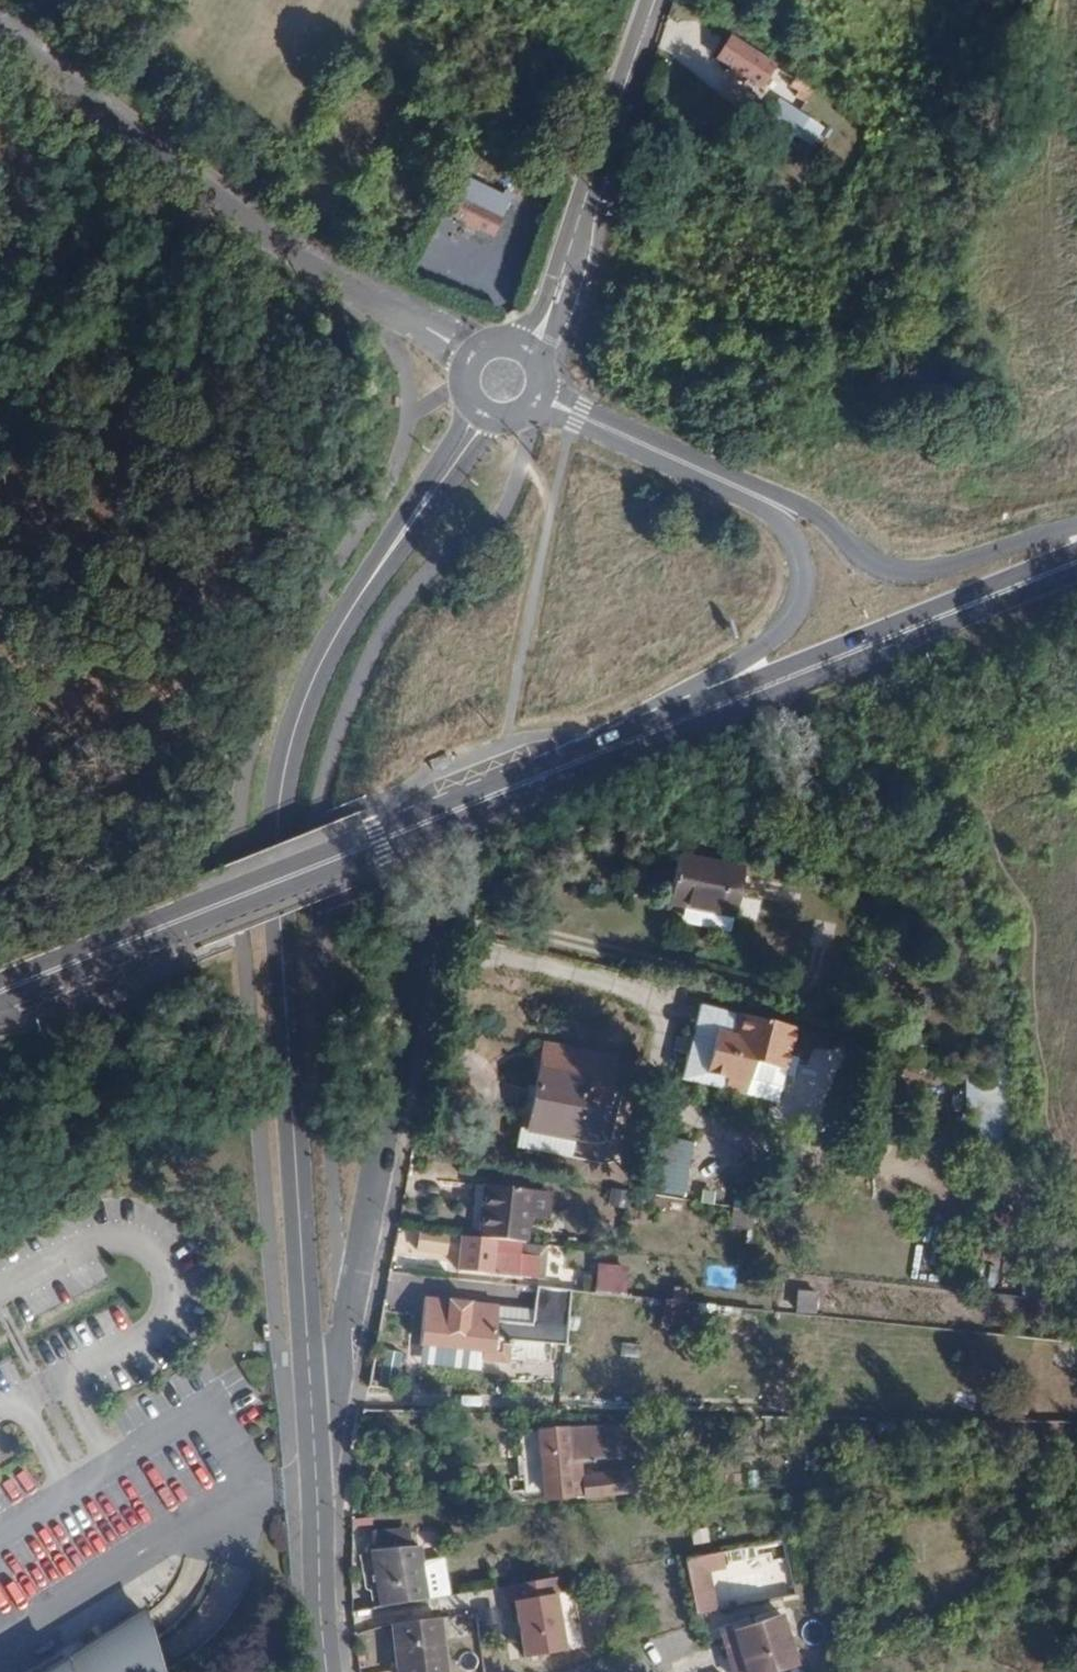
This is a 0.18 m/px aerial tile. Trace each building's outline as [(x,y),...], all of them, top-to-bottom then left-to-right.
[(714,56),(728,65),(743,74),(758,84),(772,63),(728,34),(714,56)] [(743,74),(728,65),(723,70),(739,80),(743,74)] [(802,100),(811,87),(793,75),(787,84),(797,89),(792,95),(802,100)] [(777,98),(764,117),(794,136),(805,117),(795,111),(777,98)] [(434,200),(449,210),(467,179),(452,170),(434,200)] [(467,179),(449,210),(486,232),(504,201),(467,179)] [(449,762),(445,753),(424,762),(429,772),(449,762)] [(744,870),(677,858),(668,904),(736,917),(744,870)] [(697,1006),(678,1080),(775,1104),(794,1031),(697,1006)] [(608,1085),(538,1070),(525,1130),(517,1128),(513,1151),(569,1162),(580,1108),(602,1112),(608,1085)] [(485,1187),(478,1239),(523,1243),(526,1222),(530,1196),(530,1193),(485,1187)] [(530,1196),(526,1222),(548,1226),(552,1199),(530,1196)] [(478,1239),(463,1237),(460,1272),(526,1279),(530,1245),(523,1243),(478,1239)] [(498,1308),(426,1301),(421,1347),(492,1353),(491,1360),(511,1362),(514,1341),(567,1345),(573,1295),(537,1291),(533,1326),(497,1322),(498,1308)] [(689,1304),(666,1302),(663,1318),(687,1320),(689,1304)] [(620,1427),(543,1433),(548,1500),(573,1498),(573,1501),(608,1499),(607,1485),(586,1486),(584,1461),(596,1461),(595,1450),(621,1448),(620,1427)] [(548,1500),(543,1433),(525,1434),(529,1501),(548,1500)] [(372,1534),(374,1550),(406,1546),(404,1531),(372,1534)] [(372,1551),(380,1609),(428,1601),(419,1545),(406,1546),(374,1550),(372,1551)] [(724,1564),(718,1546),(684,1550),(694,1609),(714,1609),(707,1566),(724,1564)] [(507,1604),(515,1603),(524,1660),(565,1653),(555,1596),(563,1595),(560,1579),(504,1588),(507,1604)] [(729,1636),(741,1671),(778,1671),(796,1666),(779,1617),(729,1636)] [(146,1645),(137,1619),(55,1671),(155,1671),(146,1645)] [(408,1623),(393,1624),(397,1671),(440,1671),(434,1620),(408,1623)]
